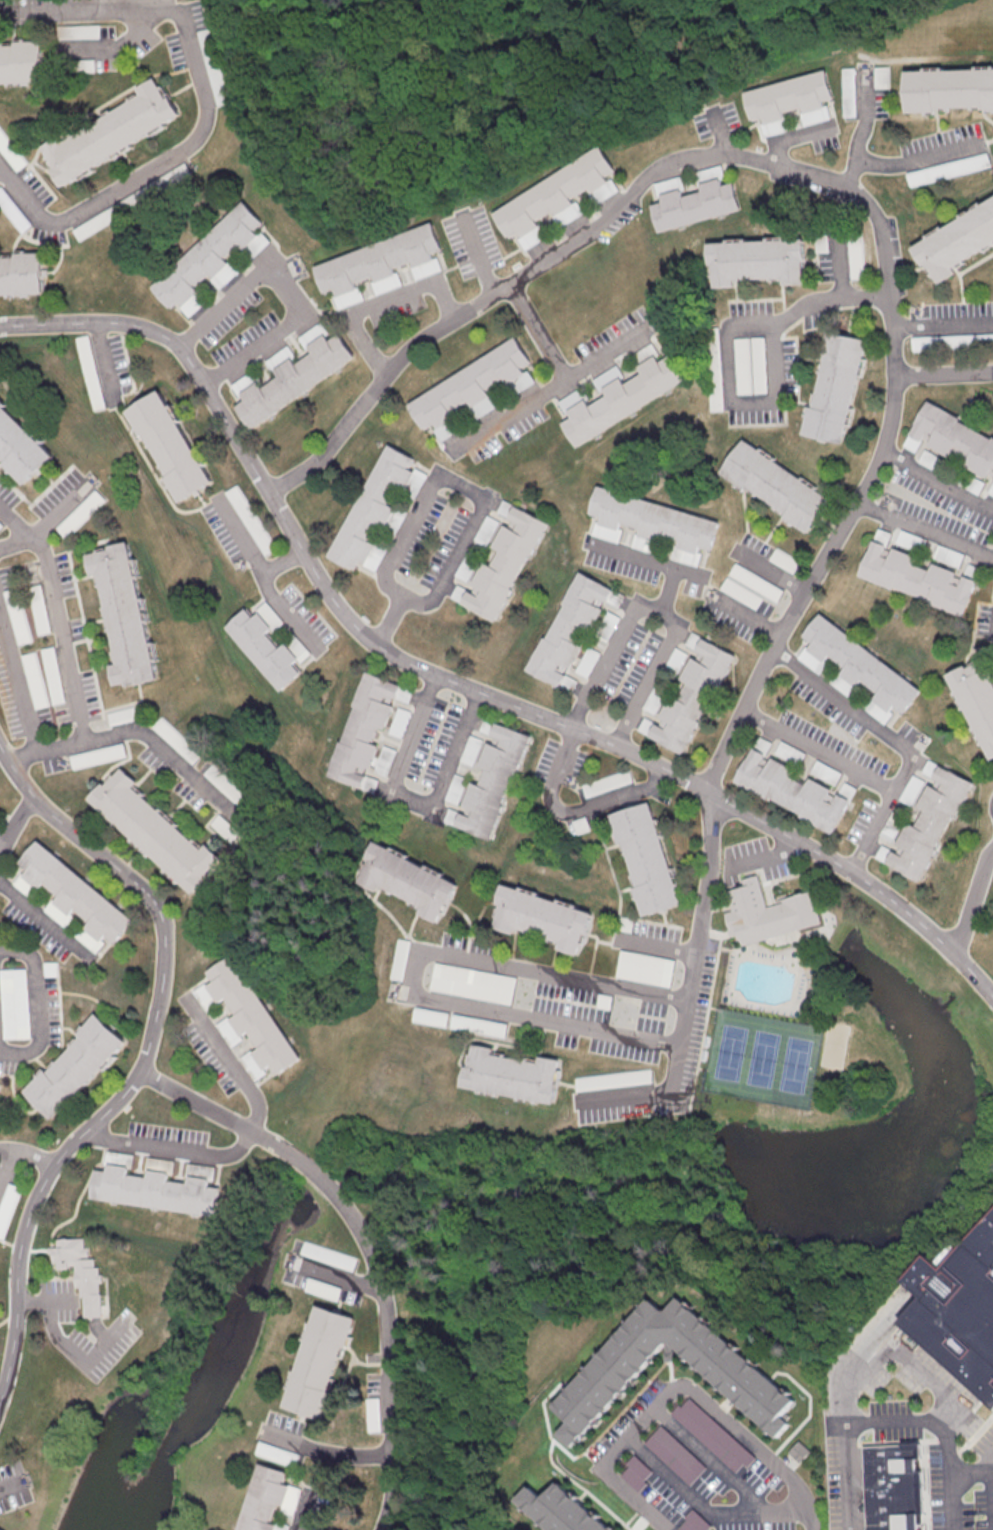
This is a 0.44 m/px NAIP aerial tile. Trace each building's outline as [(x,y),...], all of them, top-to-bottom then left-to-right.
[(59,38),(100,37),(100,24),(58,25),(59,38)] [(46,81),(45,39),(14,40),(14,45),(0,45),(0,82),(46,81)] [(855,67),(842,67),(843,116),(856,116),(855,67)] [(890,88),(889,67),(875,67),(875,88),(890,88)] [(905,70),(992,68),(992,109),(986,109),(986,106),(936,107),(936,112),(906,112),(905,70)] [(745,92),(753,120),(764,117),(766,124),(785,118),(783,111),(802,106),(804,113),(825,107),(823,100),(834,97),(826,70),(745,92)] [(41,146),(58,136),(61,141),(140,94),(137,87),(155,76),(167,97),(170,95),(181,113),(60,185),(50,169),(53,167),(41,146)] [(8,140),(0,128),(0,146),(8,140)] [(598,144),(614,169),(604,176),(607,181),(591,191),(588,187),(571,198),(574,204),(557,215),(554,210),(537,221),(540,226),(521,238),(518,233),(508,239),(491,212),(598,144)] [(990,166),(987,152),(907,172),(910,186),(990,166)] [(652,204),(659,231),(742,209),(734,182),(723,185),(721,177),(701,183),(703,190),(683,196),(680,188),(661,194),(663,201),(652,204)] [(618,191),(612,180),(589,193),(595,204),(618,191)] [(910,247),(992,194),(992,241),(952,266),(955,272),(938,283),(927,267),(924,269),(910,247)] [(241,198),(264,222),(255,231),(259,235),(244,250),(238,244),(223,258),(227,262),(209,279),(203,273),(190,285),(196,291),(181,306),(177,301),(170,309),(148,286),(241,198)] [(12,202),(2,210),(21,232),(30,224),(12,202)] [(315,266),(432,221),(442,248),(431,252),(434,260),(414,267),(411,259),(392,266),(395,274),(376,281),(373,274),(353,282),(355,289),(335,297),(333,291),(325,294),(315,266)] [(708,242),(710,277),(714,277),(715,287),(734,286),(734,279),(782,276),(783,283),(803,282),(802,260),(806,260),(805,237),(708,242)] [(45,293),(44,251),(13,252),(14,256),(0,257),(0,295),(45,293)] [(187,317),(204,302),(195,293),(179,308),(187,317)] [(799,433),(840,443),(865,340),(824,330),(799,433)] [(355,355),(252,428),(236,405),(246,398),(241,392),(258,380),(263,387),(279,376),(274,368),(291,356),(297,364),(315,352),(310,345),(326,334),(331,341),(340,334),(355,355)] [(966,335),(966,348),(992,347),(992,334),(966,335)] [(89,410),(102,407),(88,335),(75,337),(89,410)] [(752,393),(765,392),(763,337),(750,337),(752,393)] [(409,404),(517,338),(530,361),(521,367),(526,374),(504,387),(501,382),(488,390),(492,396),(474,407),(470,401),(453,411),(458,419),(440,430),(436,423),(425,430),(409,404)] [(734,338),(736,393),(750,393),(748,338),(734,338)] [(668,356),(683,378),(577,447),(561,422),(571,416),(567,410),(586,397),(591,405),(607,394),(603,388),(620,377),(625,383),(642,372),(638,366),(655,355),(659,362),(668,356)] [(236,393),(257,383),(252,373),(231,383),(236,393)] [(156,389),(212,481),(177,503),(162,478),(166,476),(141,434),(137,437),(121,411),(156,389)] [(991,435),(992,436),(992,475),(988,472),(985,476),(966,466),(970,458),(953,449),(949,456),(927,444),(933,435),(926,431),(921,441),(908,434),(914,424),(912,423),(925,399),(959,418),(958,420),(990,437),(991,435)] [(21,487),(0,465),(0,463),(3,461),(0,458),(0,403),(53,457),(21,487)] [(742,439),(830,499),(807,533),(718,474),(742,439)] [(389,442),(416,457),(410,467),(416,470),(404,494),(396,490),(389,503),(396,507),(385,528),(378,524),(369,540),(376,544),(366,562),(360,559),(354,570),(328,556),(389,442)] [(261,526),(238,484),(227,491),(263,555),(276,548),(263,525),(261,526)] [(596,484),(719,522),(710,550),(698,546),(697,552),(676,546),(678,538),(660,533),(658,540),(638,534),(640,528),(621,522),(619,530),(598,524),(600,517),(588,513),(596,484)] [(61,537),(100,498),(91,489),(52,528),(61,537)] [(515,505),(508,518),(517,523),(514,529),(504,524),(492,546),(500,550),(491,566),(484,562),(472,584),(482,588),(478,594),(468,589),(461,603),(495,621),(513,588),(510,587),(528,553),(531,555),(548,522),(515,505)] [(862,573),(962,614),(976,579),(965,575),(960,586),(954,583),(958,572),(934,562),(931,570),(914,563),(917,558),(895,549),(891,557),(884,555),(889,544),(875,539),(862,573)] [(123,541),(156,679),(133,685),(132,680),(111,685),(106,665),(114,663),(92,573),(86,574),(81,554),(105,549),(104,546),(123,541)] [(783,589),(734,563),(727,576),(726,575),(719,589),(756,608),(763,595),(776,602),(783,589)] [(579,572),(612,589),(606,601),(596,596),(593,602),(604,608),(591,631),(585,628),(578,642),(583,645),(571,668),(559,662),(555,670),(564,675),(559,685),(528,669),(579,572)] [(24,587),(36,634),(47,631),(36,584),(24,587)] [(1,590),(14,644),(28,641),(15,587),(1,590)] [(244,607),(253,617),(259,612),(273,627),(267,633),(281,649),(287,643),(300,658),(294,663),(302,673),(281,692),(222,627),(244,607)] [(819,614),(919,690),(901,713),(892,706),(888,712),(872,699),(876,694),(860,682),(856,687),(839,674),(843,668),(827,656),(824,661),(807,648),(811,643),(802,637),(819,614)] [(735,654),(683,753),(649,735),(656,722),(667,727),(670,722),(660,716),(671,695),(680,700),(686,689),(677,684),(691,657),(702,663),(706,656),(695,650),(702,637),(735,654)] [(62,701),(50,646),(38,648),(50,703),(62,701)] [(20,654),(33,708),(45,705),(33,651),(20,654)] [(983,653),(992,671),(992,678),(991,679),(992,683),(992,758),(991,759),(945,674),(983,653)] [(366,671),(402,684),(397,697),(386,693),(383,701),(394,706),(386,728),(379,725),(373,741),(380,744),(371,770),(360,765),(358,771),(367,775),(362,788),(326,775),(366,671)] [(133,719),(132,708),(106,710),(107,722),(133,719)] [(150,725),(189,763),(198,754),(159,716),(150,725)] [(532,734),(492,840),(455,826),(461,811),(472,816),(474,810),(463,806),(472,781),(481,784),(486,770),(479,767),(488,743),(501,747),(503,740),(491,735),(497,721),(532,734)] [(124,756),(122,744),(71,754),(73,765),(124,756)] [(849,799),(832,831),(736,780),(753,748),(765,754),(759,763),(766,767),(772,757),(794,769),(790,776),(806,784),(810,777),(833,788),(827,799),(833,803),(838,793),(849,799)] [(202,772),(235,804),(244,795),(211,763),(202,772)] [(971,782),(919,880),(886,862),(892,851),(902,856),(906,849),(895,844),(907,821),(914,825),(918,818),(912,814),(928,784),(938,790),(942,782),(932,777),(939,764),(971,782)] [(120,768),(135,781),(130,786),(199,848),(204,843),(221,858),(206,873),(209,876),(193,893),(87,798),(102,782),(105,785),(120,768)] [(586,797),(634,782),(630,769),(583,784),(586,797)] [(647,803),(681,904),(643,916),(633,887),(637,885),(623,841),(618,843),(609,815),(647,803)] [(36,840),(134,919),(115,942),(108,936),(104,940),(88,927),(92,923),(76,910),(72,916),(54,901),(59,896),(46,885),(41,890),(23,875),(27,871),(17,863),(36,840)] [(458,883),(448,902),(445,901),(434,922),(416,913),(420,905),(377,882),(373,890),(356,881),(366,862),(363,861),(374,840),(458,883)] [(742,946),(739,935),(732,937),(725,916),(725,913),(733,911),(727,891),(744,886),(742,879),(757,875),(766,907),(783,902),(782,900),(812,891),(821,923),(742,946)] [(593,911),(586,932),(583,930),(575,954),(555,948),(557,944),(513,930),(511,935),(490,929),(498,905),(495,904),(501,882),(593,911)] [(401,980),(408,940),(396,938),(390,978),(401,980)] [(675,960),(621,949),(615,976),(669,987),(675,960)] [(228,954),(204,971),(211,981),(205,986),(218,1004),(225,999),(236,1015),(231,1019),(242,1035),(248,1031),(260,1048),(255,1052),(266,1068),(273,1063),(279,1072),(302,1056),(228,954)] [(433,962),(428,989),(510,1004),(515,977),(433,962)] [(0,968),(0,1038),(26,1038),(26,968),(0,968)] [(413,1021),(447,1026),(449,1011),(414,1007),(413,1021)] [(94,1011),(125,1040),(53,1117),(23,1089),(42,1069),(44,1071),(77,1036),(74,1033),(94,1011)] [(450,1028),(505,1036),(507,1023),(452,1015),(450,1028)] [(490,1053),(537,1062),(538,1055),(560,1059),(556,1082),(559,1082),(555,1104),(461,1085),(464,1066),(468,1067),(473,1044),(491,1047),(490,1053)] [(576,1090),(652,1082),(650,1069),(575,1077),(576,1090)] [(110,1163),(109,1170),(97,1169),(93,1198),(217,1215),(221,1186),(211,1185),(212,1177),(191,1174),(189,1182),(170,1180),(171,1172),(151,1169),(150,1177),(128,1174),(129,1166),(110,1163)] [(5,1238),(22,1187),(8,1182),(0,1206),(0,1237),(5,1238)] [(941,1269),(992,1211),(992,1409),(992,1410),(898,1325),(922,1299),(903,1282),(926,1256),(941,1269)] [(76,1257),(97,1257),(97,1265),(101,1265),(101,1274),(106,1274),(106,1282),(101,1282),(102,1292),(104,1292),(105,1316),(85,1316),(84,1296),(82,1296),(81,1286),(78,1286),(77,1268),(58,1268),(58,1260),(55,1260),(55,1254),(50,1254),(50,1243),(54,1243),(54,1238),(76,1238),(76,1257)] [(307,1242),(302,1252),(356,1270),(359,1258),(307,1242)] [(343,1288),(310,1277),(306,1289),(339,1299),(343,1288)] [(652,1297),(665,1309),(670,1309),(681,1298),(792,1399),(777,1415),(785,1422),(774,1435),(671,1342),(666,1342),(571,1446),(556,1433),(568,1420),(553,1406),(652,1297)] [(318,1305),(285,1407),(327,1420),(360,1319),(318,1305)] [(753,1458),(687,1396),(670,1414),(733,1473),(742,1463),(746,1466),(753,1458)] [(704,1467),(659,1424),(642,1442),(687,1485),(704,1467)] [(807,1451),(797,1441),(786,1452),(797,1462),(807,1451)] [(257,1455),(279,1459),(282,1447),(260,1442),(257,1455)] [(916,1529),(866,1529),(862,1448),(919,1445),(919,1460),(914,1460),(915,1485),(920,1485),(922,1514),(919,1515),(919,1529),(916,1529)] [(650,1471),(633,1455),(617,1474),(637,1492),(646,1482),(643,1479),(650,1471)] [(279,1524),(277,1529),(239,1529),(261,1461),(290,1471),(286,1483),(292,1485),(286,1504),(279,1502),(273,1522),(279,1524)] [(545,1497),(531,1484),(517,1500),(550,1529),(611,1529),(558,1482),(545,1497)] [(692,1509),(675,1527),(678,1529),(706,1529),(710,1526),(692,1509)]
